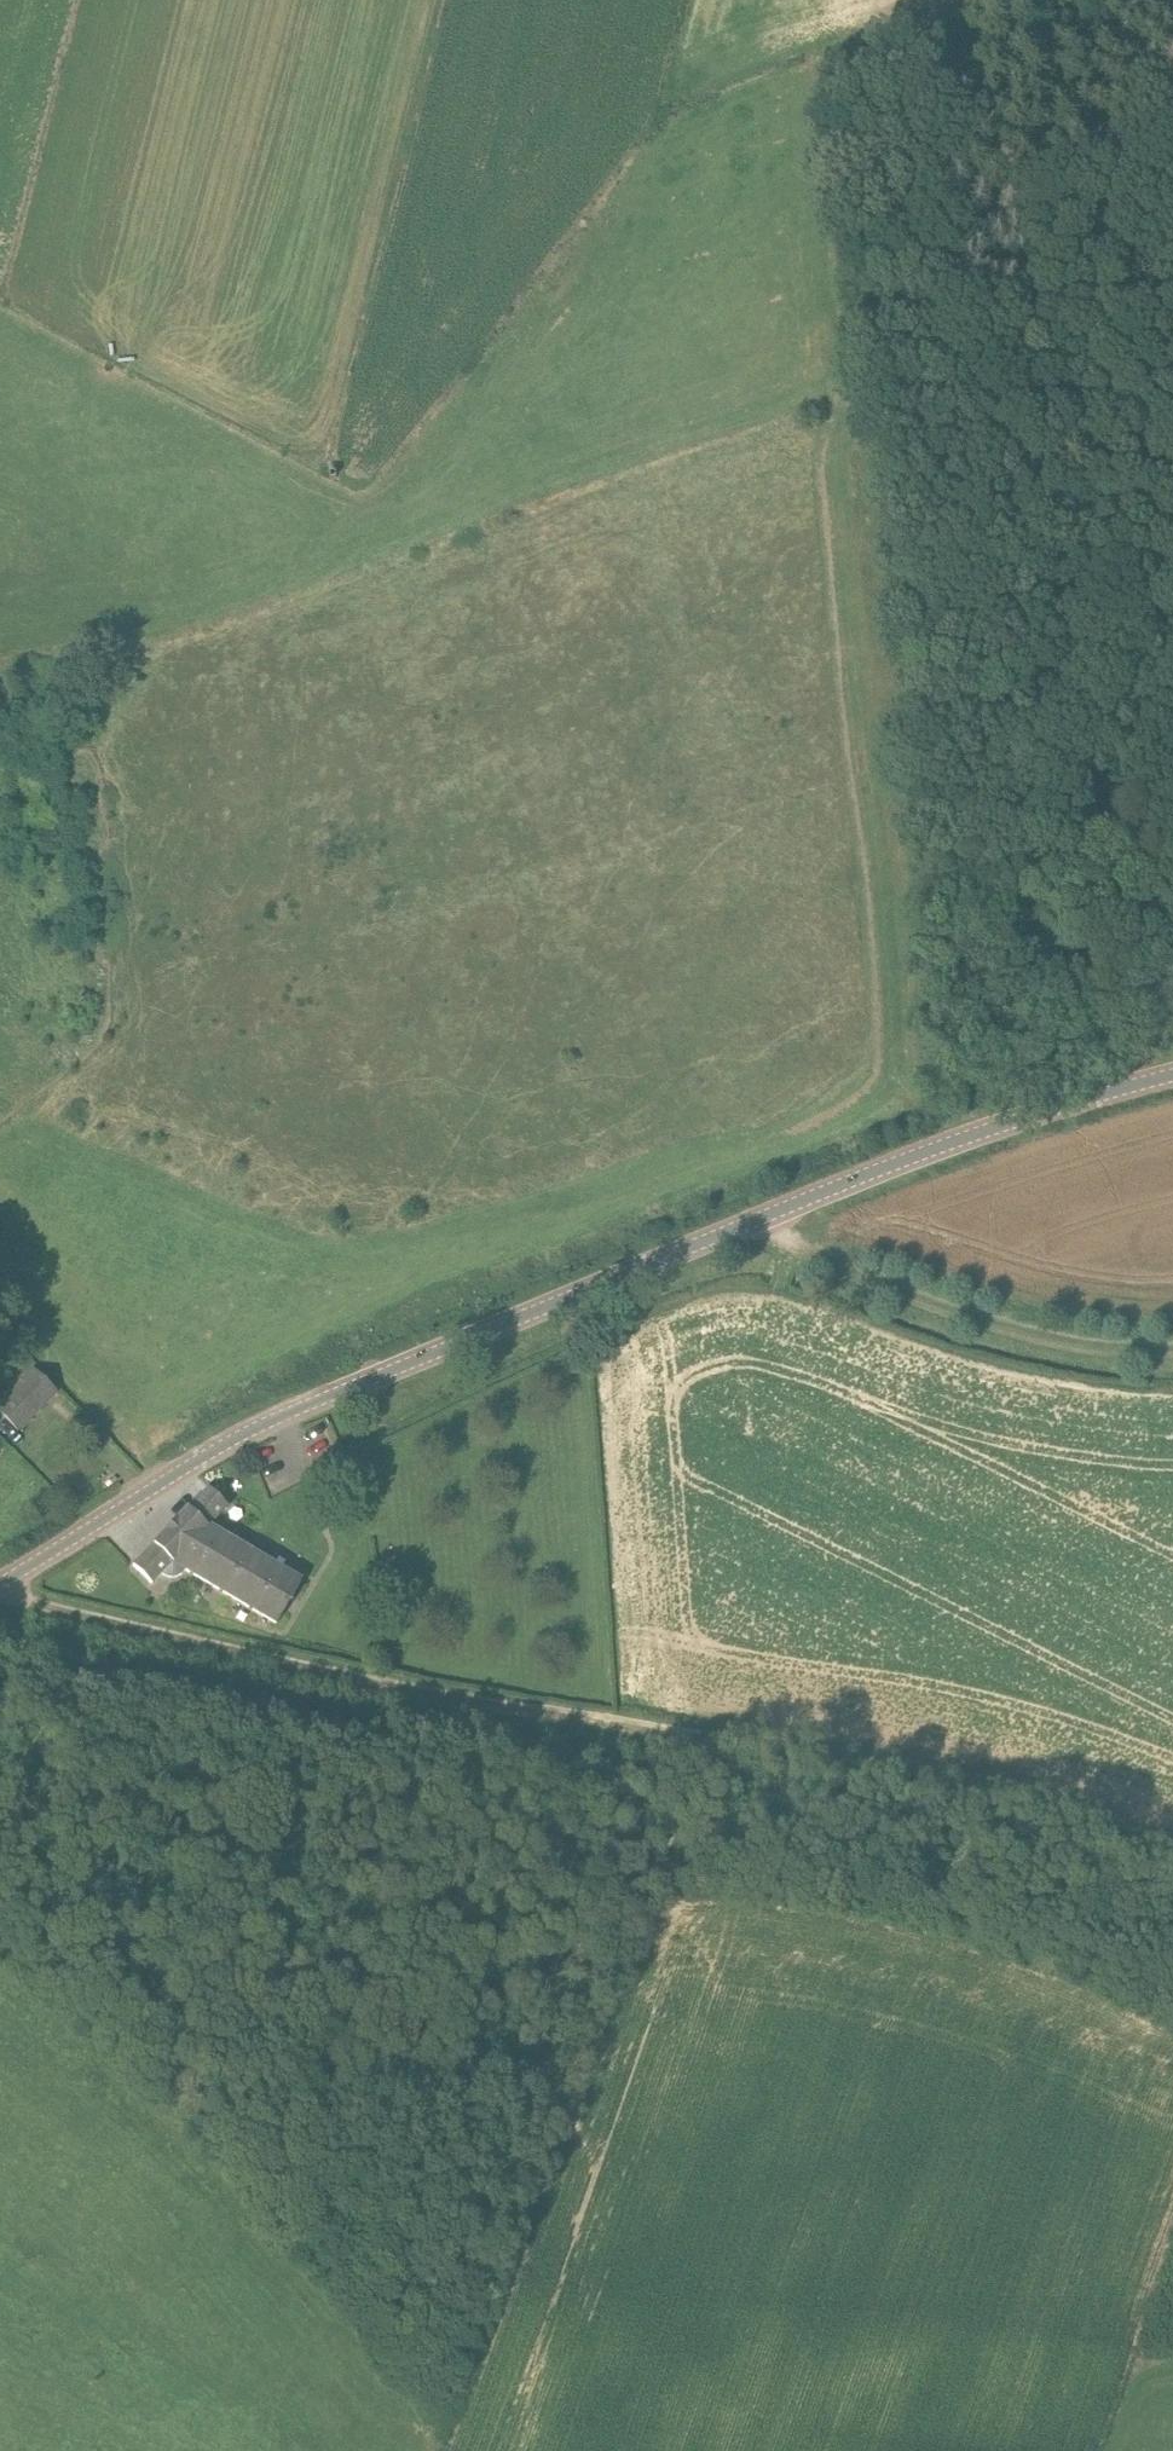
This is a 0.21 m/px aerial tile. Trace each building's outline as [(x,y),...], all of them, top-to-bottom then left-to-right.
[(18,1431),(57,1391),(34,1369),(0,1403),(0,1414),(18,1431)] [(216,1519),(216,1518),(227,1506),(209,1488),(172,1525),(201,1550),(288,1602),(301,1581),(218,1533),(219,1531),(219,1529),(219,1527),(219,1524),(219,1522),(218,1521),(216,1519)] [(276,1623),(288,1602),(201,1550),(172,1525),(133,1565),(151,1583),(162,1573),(166,1576),(172,1577),(177,1576),(182,1574),(185,1569),(276,1623)]
